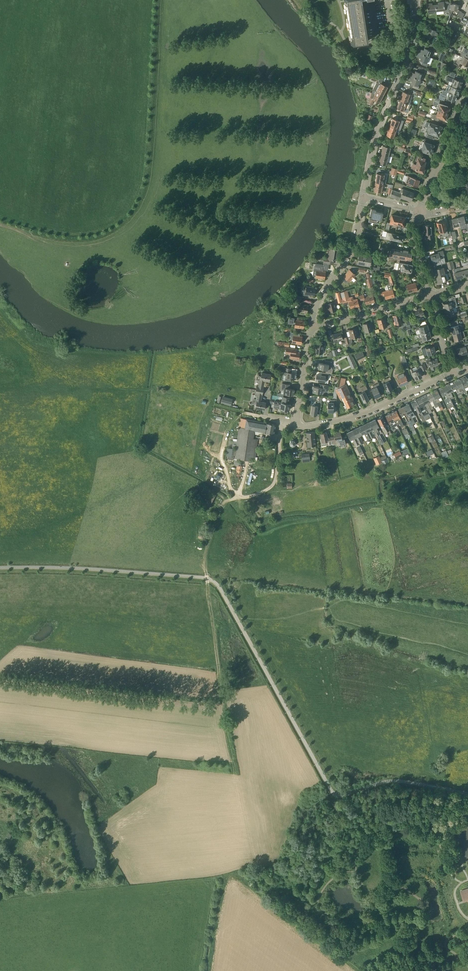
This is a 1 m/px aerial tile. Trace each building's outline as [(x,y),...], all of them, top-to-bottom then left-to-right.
[(366,0),(346,0),(352,43),(368,41),(362,1),(366,0)] [(448,4),(444,5),(444,2),(438,2),(438,4),(435,5),(436,13),(444,12),(449,12),(448,4)] [(448,2),(448,4),(449,12),(449,16),(450,16),(453,11),(452,10),(454,10),(456,11),(457,9),(459,9),(461,6),(459,5),(455,3),(451,4),(451,3),(451,2),(450,2),(448,2)] [(436,13),(435,5),(432,5),(432,3),(426,4),(427,9),(428,12),(428,14),(436,13)] [(439,32),(430,28),(427,27),(423,36),(428,38),(427,41),(432,43),(432,45),(437,47),(439,42),(432,40),(434,35),(437,36),(439,32)] [(418,52),(429,57),(431,51),(433,51),(434,48),(428,46),(427,49),(425,48),(424,50),(420,48),(418,52)] [(427,63),(429,57),(418,52),(417,56),(421,58),(420,60),(422,61),(421,64),(427,67),(428,63),(427,63)] [(461,56),(459,55),(456,62),(455,62),(453,65),(459,68),(461,65),(461,63),(467,67),(467,58),(464,56),(463,57),(461,56)] [(409,75),(420,80),(422,74),(424,74),(425,71),(419,69),(418,72),(415,71),(415,73),(411,71),(409,75)] [(418,86),(420,80),(409,75),(408,79),(411,81),(411,83),(413,84),(412,87),(418,89),(419,86),(418,86)] [(450,81),(448,85),(460,89),(462,82),(453,79),(450,78),(447,77),(446,79),(446,80),(450,81)] [(384,95),(388,87),(381,83),(383,79),(380,78),(377,82),(373,90),(377,91),(384,95)] [(450,89),(449,92),(458,95),(458,94),(459,94),(459,93),(459,92),(460,89),(448,85),(447,86),(449,87),(449,88),(450,89)] [(379,103),(384,95),(377,91),(375,94),(370,92),(369,98),(371,98),(369,103),(372,104),(374,100),(379,103)] [(410,100),(412,95),(403,91),(400,100),(407,102),(410,104),(411,100),(410,100)] [(458,95),(449,92),(448,95),(441,93),(440,96),(439,98),(440,99),(444,101),(445,98),(455,101),(456,99),(456,98),(457,98),(458,96),(457,95),(458,95)] [(405,108),(407,102),(400,100),(396,108),(406,112),(407,109),(405,108)] [(438,106),(436,110),(447,114),(449,110),(450,110),(451,110),(451,109),(451,108),(450,107),(445,105),(438,102),(437,104),(437,105),(437,106),(438,106)] [(447,115),(447,114),(436,110),(435,114),(432,113),(431,117),(438,119),(439,118),(445,121),(446,117),(447,117),(448,115),(447,115)] [(389,127),(397,129),(399,124),(401,125),(402,121),(392,118),(389,127)] [(442,127),(426,122),(425,126),(427,127),(425,132),(427,132),(425,136),(434,139),(435,135),(438,136),(439,135),(440,136),(441,132),(440,132),(442,127)] [(395,135),(397,129),(389,127),(386,135),(396,138),(397,135),(395,135)] [(420,149),(420,150),(431,154),(431,153),(432,153),(432,150),(434,145),(422,141),(421,144),(420,144),(419,149),(420,149)] [(381,154),(389,156),(390,150),(392,151),(393,148),(383,145),(381,154)] [(387,162),(389,156),(381,154),(379,163),(389,165),(389,162),(387,162)] [(426,158),(415,154),(413,161),(414,162),(412,168),(423,172),(425,166),(424,166),(426,158)] [(375,182),(383,183),(384,177),(386,178),(387,175),(377,173),(375,182)] [(408,175),(405,182),(417,186),(419,179),(408,175)] [(382,189),(383,183),(375,182),(374,191),(384,192),(384,189),(382,189)] [(413,193),(402,188),(400,192),(393,190),(390,196),(400,200),(401,197),(411,200),(412,197),(413,197),(414,194),(413,193)] [(379,210),(371,208),(368,221),(378,223),(378,219),(381,220),(383,212),(378,211),(379,210)] [(397,224),(399,216),(392,214),(390,223),(386,222),(385,229),(389,230),(390,225),(393,226),(394,224),(397,224)] [(405,217),(402,217),(402,216),(400,215),(399,216),(397,224),(396,227),(403,228),(405,217)] [(466,223),(464,216),(458,218),(460,225),(461,228),(461,229),(467,227),(467,228),(467,232),(467,223),(466,223)] [(453,227),(460,225),(458,218),(451,219),(453,227)] [(437,222),(439,232),(443,232),(444,235),(448,234),(445,221),(441,222),(440,221),(438,221),(438,222),(437,222)] [(386,237),(391,239),(402,241),(403,238),(404,238),(404,237),(403,236),(392,233),(387,231),(386,237)] [(335,249),(330,248),(328,259),(324,258),(319,257),(319,260),(324,261),(323,262),(333,264),(333,259),(336,260),(338,250),(335,250),(335,249)] [(400,259),(400,258),(410,260),(412,252),(408,252),(409,251),(403,250),(403,251),(391,249),(390,256),(389,257),(400,259)] [(442,264),(440,259),(440,256),(444,255),(443,250),(437,251),(438,253),(430,255),(432,262),(433,261),(434,266),(442,264)] [(371,257),(359,254),(358,263),(370,266),(371,257)] [(399,263),(400,259),(389,257),(389,258),(389,257),(388,261),(395,262),(394,269),(398,269),(411,272),(411,268),(412,269),(413,265),(399,263)] [(317,269),(317,270),(315,278),(324,279),(326,271),(322,271),(323,270),(324,264),(315,263),(314,268),(317,269)] [(435,273),(436,276),(445,274),(443,267),(434,269),(435,273)] [(463,276),(461,267),(454,269),(455,270),(454,270),(454,273),(456,278),(463,276)] [(344,276),(344,277),(343,277),(343,278),(343,279),(343,280),(344,281),(344,282),(345,282),(346,282),(347,282),(348,282),(349,282),(350,281),(355,274),(350,270),(344,276)] [(391,284),(395,283),(392,273),(385,272),(384,276),(388,277),(389,283),(387,284),(388,290),(381,292),(382,296),(385,296),(386,299),(394,297),(392,289),(391,284)] [(445,274),(436,276),(438,283),(447,281),(445,274)] [(407,285),(409,293),(418,290),(415,283),(407,285)] [(315,288),(307,286),(305,294),(314,295),(315,288)] [(341,292),(343,299),(342,299),(343,304),(349,303),(351,309),(359,306),(357,299),(353,300),(352,297),(349,298),(347,290),(341,292)] [(361,300),(365,299),(366,304),(375,302),(373,295),(364,297),(363,295),(360,296),(361,300)] [(452,303),(455,302),(454,299),(449,301),(450,302),(444,304),(446,310),(453,308),(452,303)] [(329,313),(337,310),(334,302),(327,304),(329,313)] [(308,305),(299,304),(298,312),(307,313),(308,305)] [(424,315),(422,308),(414,310),(416,317),(424,315)] [(453,308),(446,310),(447,313),(446,313),(447,316),(453,314),(454,316),(460,314),(459,311),(454,312),(453,308)] [(392,316),(394,324),(402,322),(400,314),(392,316)] [(305,321),(296,320),(296,317),(294,317),(289,317),(288,323),(293,323),(295,323),(295,327),(303,329),(305,321)] [(377,320),(380,329),(387,326),(385,318),(377,320)] [(365,333),(373,330),(370,322),(363,324),(365,333)] [(418,334),(429,331),(429,330),(430,330),(429,327),(428,328),(427,324),(416,328),(417,330),(418,334)] [(453,334),(461,332),(460,328),(462,327),(461,324),(458,325),(451,327),(453,334)] [(351,339),(359,337),(356,328),(349,330),(351,336),(344,338),(346,343),(342,343),(343,345),(346,344),(347,346),(351,345),(352,342),(351,339)] [(418,334),(419,338),(420,341),(431,338),(430,334),(431,334),(430,332),(429,332),(429,331),(418,334)] [(300,333),(291,332),(287,332),(287,335),(291,336),(291,339),(293,340),(292,343),(301,344),(302,337),(299,336),(300,333)] [(334,342),(343,339),(341,332),(332,334),(334,342)] [(462,336),(461,332),(453,334),(455,341),(462,339),(461,336),(462,336)] [(315,353),(323,354),(324,345),(316,344),(315,353)] [(457,349),(459,355),(467,353),(467,351),(467,350),(467,345),(457,349)] [(428,354),(435,352),(435,351),(436,351),(435,348),(434,349),(433,346),(430,347),(429,346),(422,348),(424,355),(427,354),(428,354)] [(290,358),(299,360),(300,352),(296,351),(297,349),(292,348),(286,347),(285,354),(290,355),(290,358)] [(355,355),(358,360),(365,357),(362,351),(355,355)] [(346,355),(350,365),(355,363),(350,353),(346,355)] [(436,368),(435,365),(438,364),(437,358),(430,360),(430,359),(426,360),(428,365),(430,364),(432,370),(436,368)] [(326,370),(326,373),(332,374),(332,369),(331,367),(332,361),(325,360),(324,363),(319,363),(319,364),(318,364),(318,365),(318,366),(318,367),(318,368),(326,370)] [(422,371),(420,366),(417,368),(418,370),(414,372),(412,368),(410,370),(413,376),(414,375),(416,379),(422,377),(420,374),(423,373),(422,371)] [(296,379),(297,373),(291,372),(292,368),(285,367),(283,374),(282,377),(281,380),(291,381),(291,378),(296,379)] [(257,386),(256,390),(263,391),(264,387),(263,387),(265,381),(270,381),(271,374),(262,372),(261,376),(260,376),(258,386),(257,386)] [(326,373),(322,372),(322,375),(316,374),(315,380),(325,382),(325,383),(328,383),(328,379),(329,375),(332,375),(333,374),(332,374),(326,373)] [(404,372),(399,374),(396,375),(397,379),(400,386),(408,382),(405,375),(405,376),(404,372)] [(386,382),(383,383),(387,392),(393,390),(390,385),(393,383),(390,377),(385,379),(386,382)] [(346,384),(345,385),(346,379),(340,378),(338,388),(337,388),(336,389),(337,392),(340,398),(342,397),(347,408),(355,404),(346,384)] [(461,387),(464,386),(460,378),(455,381),(461,394),(461,395),(464,393),(464,392),(461,387)] [(458,395),(461,394),(455,381),(450,383),(453,391),(456,390),(458,395)] [(283,396),(284,394),(293,395),(294,389),(289,388),(290,384),(282,383),(281,390),(281,392),(280,393),(277,393),(277,395),(283,396)] [(375,398),(377,397),(378,397),(379,397),(380,396),(381,395),(379,390),(381,389),(378,383),(373,385),(374,388),(371,389),(375,398)] [(451,392),(453,391),(450,383),(444,386),(450,399),(451,399),(454,398),(452,395),(451,392)] [(312,390),(313,391),(312,392),(322,393),(323,390),(328,391),(329,385),(319,384),(319,387),(313,386),(313,387),(313,388),(312,389),(312,390)] [(360,387),(362,392),(359,393),(364,402),(369,400),(367,395),(369,393),(366,385),(360,387)] [(451,399),(450,399),(444,386),(439,388),(443,396),(445,395),(447,398),(446,398),(444,399),(450,413),(452,412),(450,407),(454,406),(451,399)] [(443,409),(440,401),(442,400),(437,389),(432,392),(438,406),(439,406),(439,408),(441,410),(443,409)] [(262,395),(263,391),(256,390),(255,394),(257,394),(255,404),(256,404),(255,408),(265,410),(266,402),(261,401),(262,395)] [(426,394),(430,402),(432,401),(436,407),(438,406),(432,392),(426,394)] [(433,408),(430,402),(426,394),(421,397),(429,413),(432,412),(431,409),(433,408)] [(283,397),(283,396),(277,395),(277,396),(282,396),(281,402),(274,401),(274,405),(281,406),(280,409),(289,410),(290,403),(289,403),(290,398),(283,397)] [(322,397),(319,397),(318,403),(315,403),(315,405),(312,405),(310,414),(316,415),(317,410),(320,411),(322,397)] [(429,413),(421,397),(416,399),(423,413),(425,412),(427,412),(426,413),(426,414),(428,418),(429,421),(432,420),(429,413)] [(423,413),(416,399),(411,402),(415,410),(417,409),(420,416),(423,422),(423,421),(424,424),(427,422),(423,414),(423,413)] [(328,412),(329,412),(330,413),(331,413),(332,413),(332,412),(334,412),(334,407),(337,406),(337,400),(331,400),(331,402),(328,402),(328,412)] [(409,403),(408,404),(407,403),(406,404),(406,405),(404,406),(410,420),(411,421),(412,424),(415,423),(414,419),(410,412),(413,411),(409,403)] [(411,421),(410,420),(404,406),(401,407),(401,406),(399,407),(399,408),(398,408),(402,417),(405,416),(408,421),(411,429),(414,428),(412,424),(411,421)] [(396,422),(398,421),(401,426),(404,425),(396,410),(394,411),(393,410),(392,411),(391,412),(396,422)] [(396,422),(391,412),(390,412),(389,412),(388,413),(387,414),(385,415),(393,430),(396,429),(394,426),(397,425),(396,422)] [(388,432),(385,427),(387,425),(383,416),(382,416),(381,416),(380,416),(380,417),(379,417),(379,418),(377,419),(385,434),(388,432)] [(257,446),(258,440),(258,439),(252,438),(254,430),(274,434),(276,424),(240,418),(235,458),(234,465),(237,465),(235,478),(240,478),(242,466),(240,466),(241,461),(237,460),(237,459),(255,461),(257,446)] [(381,438),(379,434),(382,433),(375,419),(370,421),(373,429),(378,439),(381,438)] [(373,429),(370,421),(364,424),(371,438),(374,436),(371,430),(373,429)] [(365,441),(371,438),(364,424),(358,427),(362,435),(365,441)] [(360,436),(362,435),(358,427),(352,430),(359,444),(363,442),(360,436)] [(364,453),(359,444),(352,430),(347,432),(350,440),(353,439),(354,443),(352,444),(353,447),(355,446),(356,447),(354,448),(358,456),(360,460),(361,459),(362,460),(365,458),(364,456),(362,456),(361,454),(364,453)] [(308,446),(316,446),(314,431),(306,432),(308,446)] [(342,438),(343,438),(342,434),(341,435),(340,431),(333,433),(334,436),(331,437),(332,443),(332,445),(338,444),(339,445),(343,444),(342,438)] [(332,443),(331,437),(328,438),(326,432),(320,433),(321,439),(320,439),(321,441),(322,441),(322,442),(325,441),(326,445),(332,443)] [(228,448),(227,456),(227,458),(233,459),(235,450),(232,450),(233,449),(228,448)] [(205,490),(198,503),(208,508),(215,496),(205,490)] [(463,827),(463,828),(457,830),(466,858),(467,857),(467,826),(463,827)]
